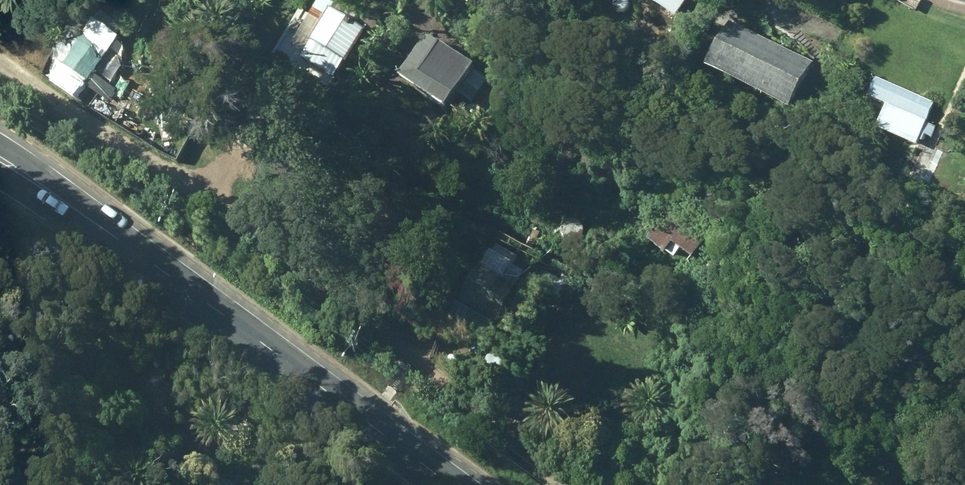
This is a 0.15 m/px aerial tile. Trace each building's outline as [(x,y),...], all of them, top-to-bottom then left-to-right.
[(271,52),(325,85),(342,57),(345,58),(363,27),(351,20),(358,8),(346,0),(315,0),(305,15),(297,9),(271,52)] [(668,11),(674,0),(650,0),(668,11)] [(702,64),(787,105),(808,59),(724,19),(702,64)] [(96,24),(56,79),(77,95),(118,40),(96,24)] [(425,31),(396,74),(443,106),(472,63),(425,31)] [(474,68),(457,91),(470,100),(486,77),(474,68)] [(873,127),(915,143),(917,138),(921,139),(924,132),(931,135),(935,125),(926,121),(934,101),(873,76),(865,95),(883,102),(873,127)] [(670,206),(645,236),(662,249),(663,248),(672,255),(679,246),(690,255),(706,235),(670,206)] [(456,298),(493,319),(520,272),(483,252),(456,298)] [(228,475),(221,484),(243,484),(228,475)]
